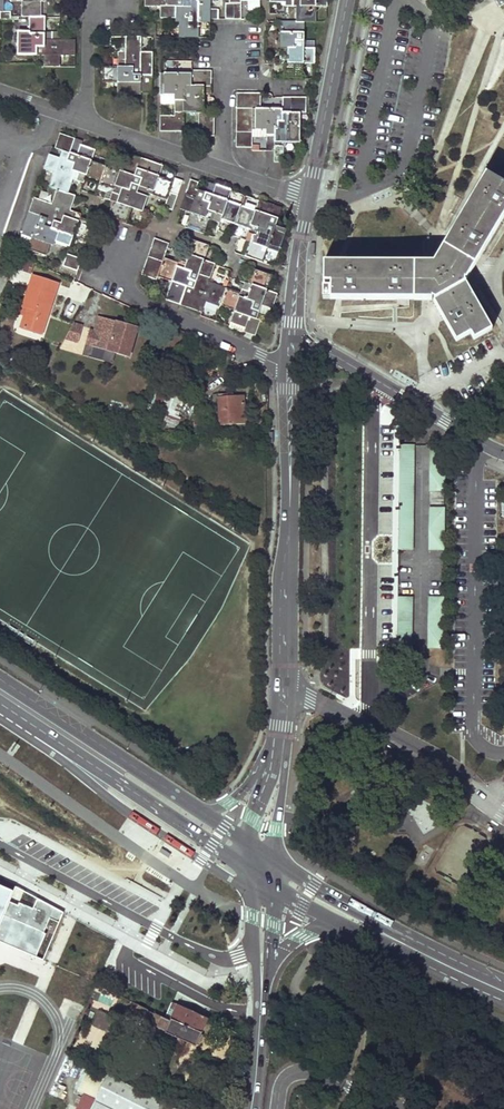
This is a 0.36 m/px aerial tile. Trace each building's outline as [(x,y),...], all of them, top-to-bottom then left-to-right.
[(10,1),(22,2),(22,17),(29,17),(41,17),(41,0),(10,0),(10,1)] [(176,18),(176,7),(184,7),(184,0),(145,0),(145,7),(160,7),(160,18),(176,18)] [(198,38),(198,23),(210,23),(210,19),(210,9),(210,0),(191,0),(191,7),(184,7),(176,7),(176,18),(179,19),(179,37),(198,38)] [(260,0),(249,0),(249,10),(260,10),(260,0)] [(315,22),(316,6),(327,5),(327,0),(292,0),(292,7),(300,7),(300,22),(303,22),(315,22)] [(225,4),(225,20),(233,20),(233,4),(229,4),(225,4)] [(210,19),(218,20),(218,9),(210,9),(210,19)] [(18,32),(17,55),(37,55),(37,48),(44,48),(44,40),(52,40),(52,33),(44,32),(44,17),(41,17),(29,17),(29,32),(18,32)] [(281,53),(281,56),(288,56),(288,48),(296,49),(296,41),(304,41),(303,22),(300,22),(285,22),(280,22),(280,33),(265,33),(265,53),(281,53)] [(44,67),(59,67),(59,56),(75,56),(75,40),(59,40),(59,33),(52,33),(52,40),(44,40),(44,48),(37,48),(37,55),(44,56),(44,67)] [(125,37),(125,52),(118,52),(118,60),(125,60),(125,68),(133,68),(132,75),(140,75),(148,76),(152,76),(152,53),(141,52),(141,37),(125,37)] [(283,79),(302,79),(302,62),(314,63),(314,49),(304,49),(304,41),(296,41),(296,49),(288,48),(288,56),(281,56),(280,64),(283,64),(283,79)] [(133,68),(125,68),(125,60),(118,60),(118,68),(102,67),(102,83),(117,83),(117,94),(140,95),(140,92),(140,75),(132,75),(133,68)] [(163,74),(160,74),(160,95),(175,96),(175,101),(183,101),(183,91),(186,91),(186,87),(191,87),(191,79),(211,79),(211,71),(192,71),(191,71),(191,75),(179,75),(163,74)] [(211,87),(211,79),(191,79),(191,87),(211,87)] [(203,112),(204,94),(211,94),(211,87),(191,87),(186,87),(186,91),(183,91),(183,101),(175,101),(175,105),(174,112),(175,112),(184,112),(198,112),(203,112)] [(236,93),(236,109),(244,109),(244,93),(236,93)] [(244,109),(252,109),(252,93),(244,93),(244,109)] [(252,109),(260,109),(260,94),(252,93),(252,109)] [(160,95),(160,104),(175,105),(175,101),(175,96),(160,95)] [(306,97),(298,98),(298,113),(300,113),(306,113),(306,97)] [(236,109),(236,116),(252,117),(252,109),(244,109),(236,109)] [(282,122),(282,113),(282,109),(260,109),(252,109),(252,117),(252,124),(252,130),(266,130),(266,136),(274,136),(274,127),(277,127),(277,122),(282,122)] [(184,112),(175,112),(174,112),(174,116),(175,116),(175,132),(183,132),(184,112)] [(198,121),(214,121),(214,113),(203,112),(198,112),(198,121)] [(277,127),(274,127),(274,136),(274,148),(283,148),(283,143),(300,144),(300,128),(300,113),(298,113),(290,113),(282,113),(282,122),(277,122),(277,127)] [(168,116),(159,116),(159,132),(168,132),(168,116)] [(236,124),(236,132),(244,132),(252,133),(252,130),(252,124),(236,124)] [(214,137),(214,129),(198,128),(198,136),(214,137)] [(244,132),(236,132),(236,147),(244,148),(244,132)] [(252,138),(252,133),(244,132),(244,148),(251,148),(252,148),(252,138)] [(73,143),(75,139),(60,133),(57,141),(72,146),(73,143)] [(266,138),(265,151),(274,151),(274,148),(274,136),(266,136),(266,138)] [(72,146),(57,141),(54,148),(63,151),(70,154),(72,146)] [(106,167),(91,161),(95,150),(81,146),(73,143),(72,146),(70,154),(67,162),(74,164),(72,171),(79,174),(76,181),(83,183),(85,179),(99,184),(106,167)] [(283,148),(274,148),(274,151),(274,162),(283,162),(283,148)] [(60,158),(49,155),(44,169),(55,173),(50,188),(57,191),(67,194),(72,179),(76,181),(79,174),(72,171),(74,164),(67,162),(70,154),(63,151),(60,158)] [(123,153),(117,171),(120,172),(126,154),(123,153)] [(106,167),(99,184),(114,189),(112,193),(120,196),(122,189),(130,191),(132,184),(139,187),(142,179),(135,177),(141,159),(126,154),(120,172),(117,171),(106,167)] [(147,198),(166,204),(170,193),(174,182),(159,177),(162,166),(141,159),(135,177),(142,179),(139,187),(137,194),(147,198)] [(319,261),(319,283),(326,283),(327,299),(428,301),(452,341),(465,333),(469,339),(489,328),(462,281),(503,209),(503,185),(482,172),(429,262),(319,261)] [(182,181),(175,178),(174,182),(170,193),(177,196),(182,181)] [(196,190),(198,183),(190,180),(187,187),(196,190)] [(206,194),(212,196),(216,185),(210,183),(206,194)] [(114,189),(99,184),(97,190),(105,193),(104,198),(110,201),(112,193),(114,189)] [(108,216),(126,223),(131,208),(142,212),(147,198),(137,194),(139,187),(132,184),(130,191),(122,189),(120,196),(112,193),(110,201),(113,202),(108,216)] [(221,219),(235,224),(242,207),(227,201),(231,190),(216,185),(212,196),(206,194),(203,201),(210,204),(208,211),(215,214),(212,221),(220,224),(221,219)] [(185,227),(204,233),(208,220),(212,221),(215,214),(208,211),(210,204),(203,201),(206,194),(196,190),(187,187),(179,209),(190,213),(185,227)] [(57,191),(52,205),(34,198),(29,213),(47,220),(44,227),(51,229),(54,222),(61,224),(63,217),(71,219),(73,212),(70,211),(75,197),(67,194),(57,191)] [(166,204),(165,208),(172,211),(177,196),(170,193),(166,204)] [(256,212),(242,207),(235,224),(250,229),(249,233),(256,236),(258,228),(266,231),(268,224),(275,226),(282,209),(259,201),(256,212)] [(73,237),(88,242),(94,224),(79,219),(81,215),(73,212),(71,219),(63,217),(61,224),(54,222),(51,229),(59,232),(55,243),(69,248),(73,237)] [(46,256),(51,241),(55,243),(59,232),(51,229),(44,227),(47,220),(29,213),(21,235),(32,239),(31,243),(25,244),(28,250),(46,256)] [(263,263),(268,248),(278,252),(286,230),(275,226),(268,224),(266,231),(258,228),(256,236),(249,233),(246,241),(250,242),(244,256),(263,263)] [(166,251),(169,244),(154,238),(151,246),(166,251)] [(204,261),(209,246),(191,240),(186,254),(182,253),(179,260),(187,263),(184,270),(191,272),(189,280),(196,282),(198,275),(209,279),(214,265),(204,261)] [(164,258),(166,251),(151,246),(149,253),(164,258)] [(161,266),(164,258),(149,253),(146,260),(161,266)] [(67,254),(62,266),(77,271),(82,259),(67,254)] [(157,276),(173,282),(166,300),(180,305),(186,287),(193,289),(196,282),(189,280),(191,272),(184,270),(187,263),(179,260),(178,263),(164,258),(161,266),(159,273),(157,276)] [(144,268),(159,273),(161,266),(146,260),(144,268)] [(141,275),(156,280),(157,276),(159,273),(144,268),(141,275)] [(266,292),(271,276),(253,270),(248,284),(245,283),(242,290),(249,293),(247,300),(254,302),(251,310),(259,312),(261,305),(272,309),(276,296),(266,292)] [(226,289),(208,282),(209,279),(198,275),(196,282),(193,289),(186,287),(180,305),(200,312),(204,301),(220,307),(226,289)] [(24,316),(20,328),(42,335),(58,284),(32,276),(22,307),(27,308),(24,316)] [(242,290),(241,294),(226,289),(220,307),(235,312),(229,328),(243,333),(244,332),(255,336),(260,320),(256,319),(259,312),(251,310),(254,302),(247,300),(249,293),(242,290)] [(272,309),(261,305),(259,312),(269,316),(272,309)] [(89,345),(83,365),(87,366),(88,362),(91,363),(96,348),(128,358),(136,328),(99,317),(91,346),(89,345)] [(70,323),(62,349),(81,355),(89,328),(70,323)] [(440,348),(425,355),(431,368),(446,361),(440,348)] [(122,373),(125,363),(107,357),(104,367),(122,373)] [(186,394),(160,385),(151,409),(146,424),(149,425),(153,414),(156,415),(158,409),(178,416),(186,394)] [(219,424),(219,426),(246,424),(245,413),(244,413),(243,396),(224,397),(224,395),(217,395),(219,424)] [(127,416),(129,404),(110,401),(108,412),(127,416)] [(146,420),(145,424),(146,424),(151,409),(138,404),(134,415),(137,417),(136,420),(142,422),(143,418),(146,420)] [(167,415),(162,428),(176,432),(181,418),(178,417),(177,418),(167,415)] [(396,550),(413,550),(414,445),(397,445),(396,550)] [(444,552),(444,509),(428,509),(428,552),(444,552)] [(412,648),(412,598),(396,598),(396,648),(412,648)] [(426,649),(442,649),(443,598),(427,598),(426,649)] [(160,851),(168,858),(171,854),(162,848),(160,851)] [(0,886),(0,942),(37,958),(47,934),(44,933),(50,919),(60,923),(64,913),(16,887),(14,892),(0,886)] [(44,960),(60,923),(50,919),(44,933),(47,934),(37,958),(44,960)] [(198,1047),(207,1019),(169,1007),(166,1018),(129,1007),(124,1023),(198,1047)] [(98,1012),(91,1028),(112,1036),(118,1021),(98,1012)] [(89,1067),(77,1092),(95,1101),(91,1108),(174,1108),(89,1067)]
